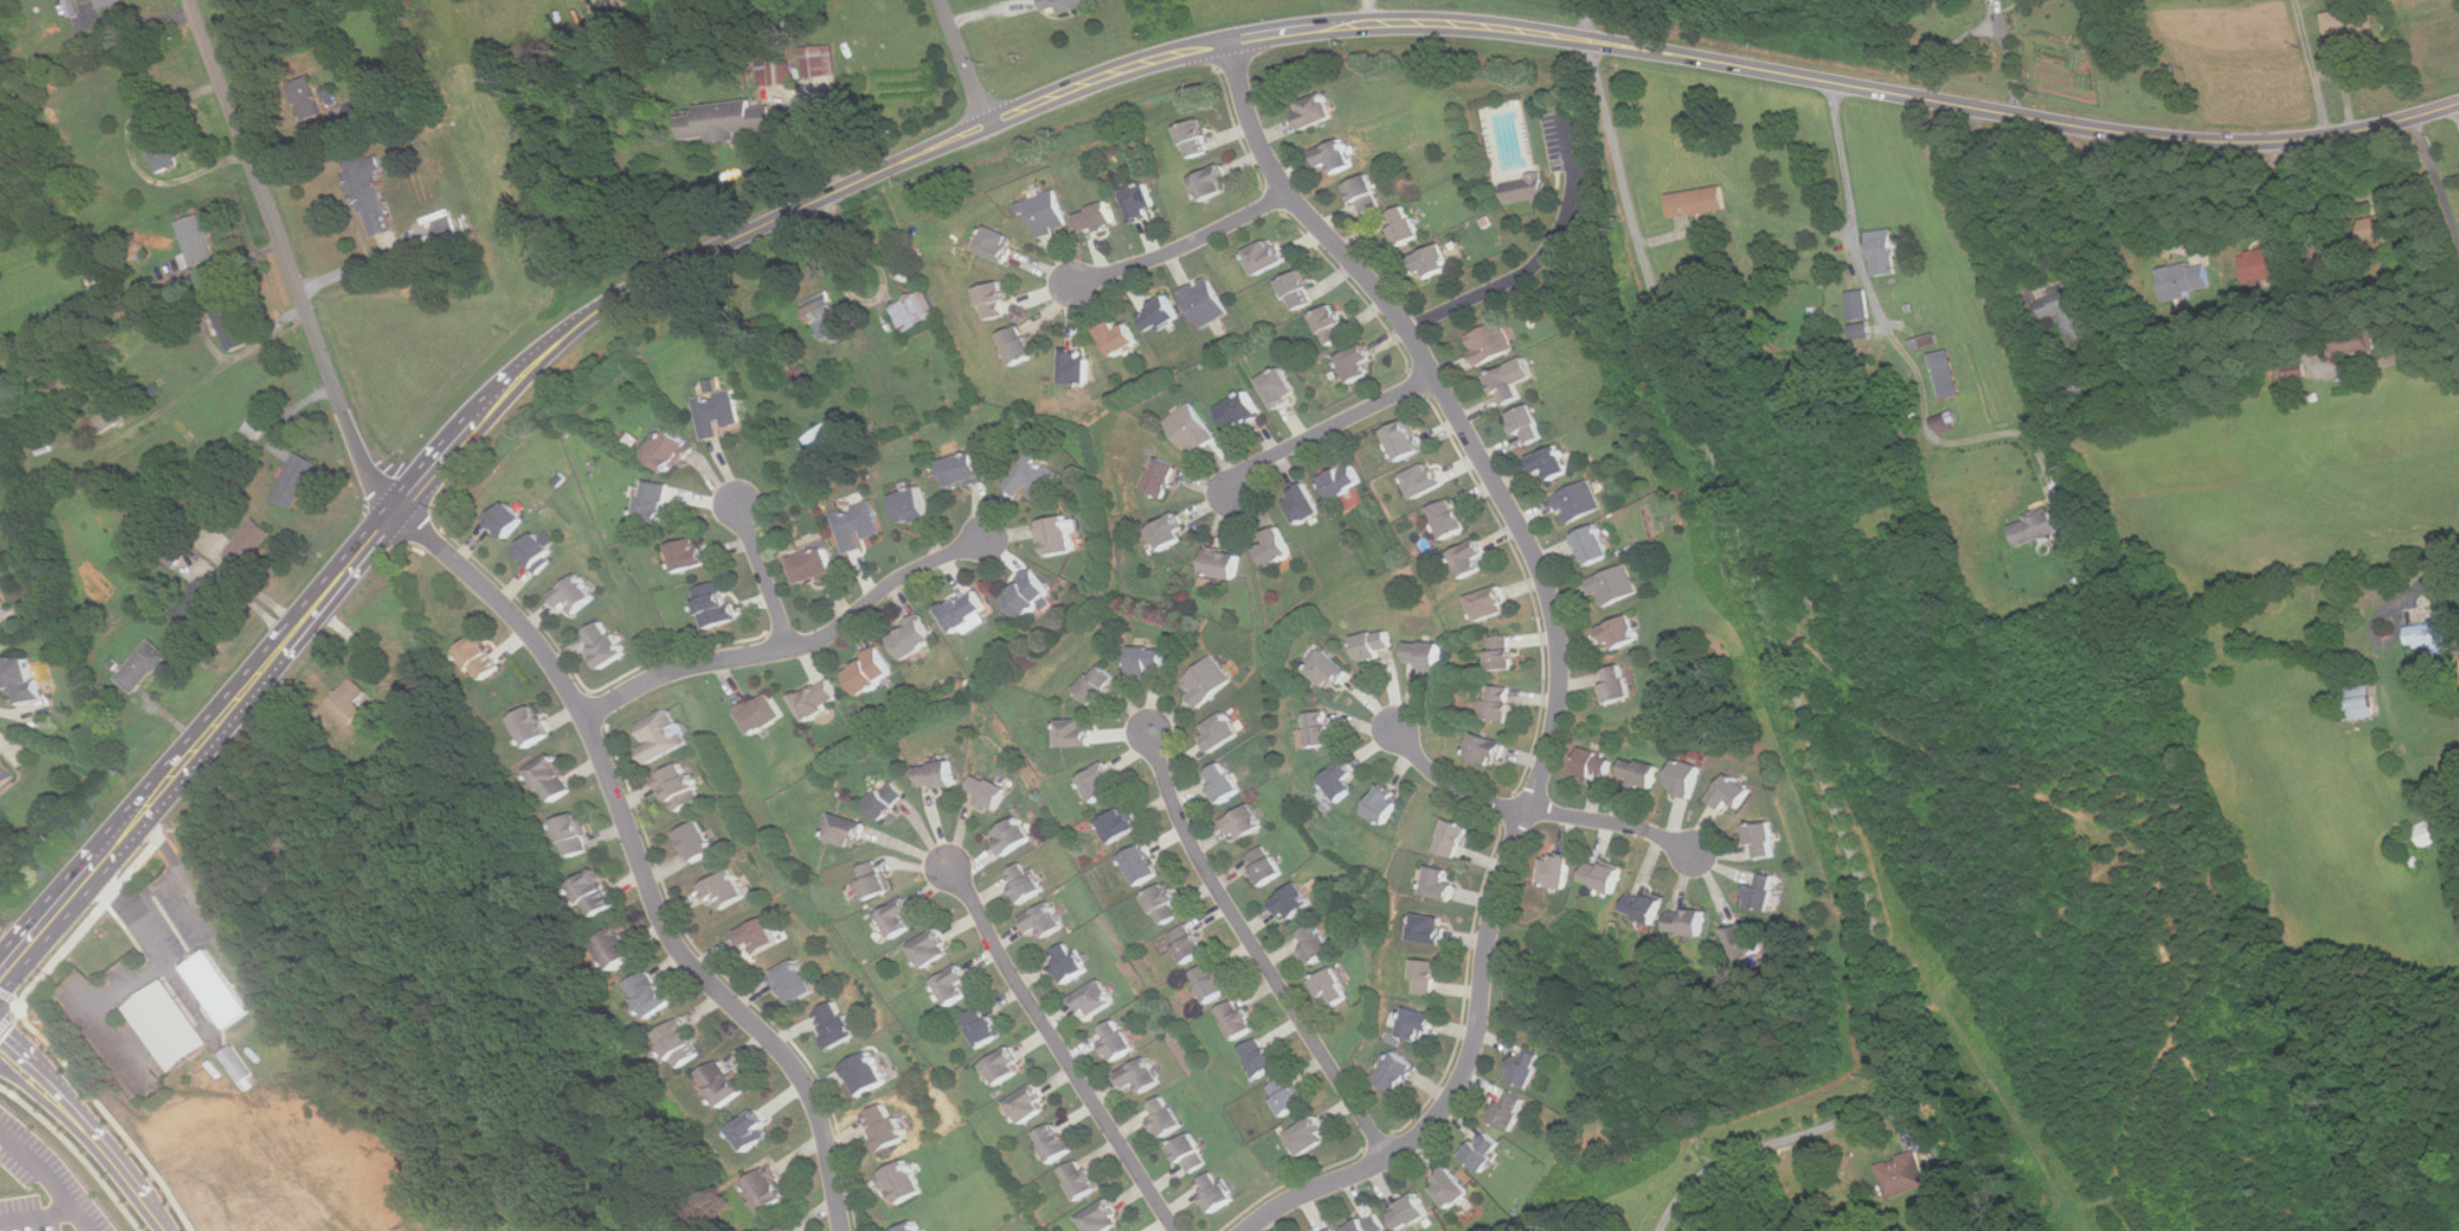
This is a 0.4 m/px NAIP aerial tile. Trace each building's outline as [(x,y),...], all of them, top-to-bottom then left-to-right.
[(101,8),(123,2),(122,0),(99,0),(101,8)] [(1094,2),(1093,0),(1041,0),(1047,18),(1094,2)] [(2375,29),(2372,5),(2354,7),(2354,0),(2339,0),(2341,11),(2325,13),(2328,35),(2375,29)] [(802,77),(834,76),(833,45),(801,46),(802,77)] [(791,82),(789,63),(761,65),(762,84),(791,82)] [(304,121),(324,113),(314,76),(293,82),(304,121)] [(1307,130),(1336,117),(1325,92),(1296,105),(1307,130)] [(698,105),(698,112),(683,113),(685,140),(778,130),(774,105),(753,107),(753,99),(698,105)] [(1178,127),(1190,159),(1214,151),(1202,118),(1178,127)] [(144,133),(159,174),(182,164),(166,124),(144,133)] [(1333,164),(1336,172),(1356,165),(1346,140),(1316,151),(1323,168),(1333,164)] [(397,231),(380,174),(387,172),(382,153),(347,163),(370,239),(397,231)] [(1206,203),(1234,188),(1223,164),(1194,178),(1206,203)] [(1509,204),(1536,199),(1538,204),(1550,201),(1545,174),(1505,180),(1509,204)] [(1351,182),(1360,213),(1382,207),(1372,175),(1351,182)] [(1136,222),(1160,212),(1148,182),(1124,192),(1136,222)] [(1674,217),(1728,211),(1726,187),(1670,193),(1674,217)] [(1067,229),(1059,189),(1029,197),(1038,236),(1067,229)] [(1087,235),(1119,224),(1112,201),(1078,213),(1087,235)] [(1423,239),(1410,205),(1386,215),(1399,247),(1423,239)] [(217,259),(203,213),(178,222),(193,266),(217,259)] [(2395,237),(2395,222),(2370,221),(2370,236),(2395,237)] [(1007,264),(1019,239),(989,225),(977,250),(1007,264)] [(1873,230),(1873,275),(1896,275),(1896,230),(1873,230)] [(2266,248),(2242,253),(2248,281),(2291,272),(2284,237),(2265,241),(2266,248)] [(1286,265),(1278,240),(1247,248),(1254,275),(1286,265)] [(1453,268),(1442,244),(1413,257),(1424,281),(1453,268)] [(2164,299),(2212,288),(2205,259),(2158,270),(2164,299)] [(1282,279),(1294,312),(1317,304),(1305,271),(1282,279)] [(1184,291),(1202,328),(1230,315),(1211,277),(1184,291)] [(2079,281),(2037,294),(2044,318),(2061,312),(2071,345),(2096,336),(2079,281)] [(979,287),(985,320),(1011,316),(1005,282),(979,287)] [(891,306),(904,333),(941,316),(929,289),(891,306)] [(1868,289),(1850,292),(1855,339),(1873,336),(1868,289)] [(807,303),(826,345),(850,333),(831,291),(807,303)] [(207,301),(233,352),(253,342),(228,292),(207,301)] [(1141,313),(1153,334),(1182,318),(1171,297),(1141,313)] [(1352,335),(1333,304),(1313,316),(1333,347),(1352,335)] [(1480,367),(1516,348),(1501,321),(1465,339),(1480,367)] [(1101,329),(1116,358),(1142,345),(1131,324),(1119,329),(1116,322),(1101,329)] [(1038,354),(1023,323),(1001,335),(1017,365),(1038,354)] [(1368,364),(1376,360),(1369,345),(1341,356),(1352,383),(1372,375),(1368,364)] [(1932,356),(1946,400),(1966,394),(1951,350),(1932,356)] [(1091,386),(1091,358),(1083,358),(1083,351),(1065,351),(1065,386),(1091,386)] [(1530,354),(1491,375),(1506,406),(1528,397),(1521,382),(1540,373),(1530,354)] [(1278,409),(1301,395),(1284,368),(1261,381),(1278,409)] [(697,398),(706,441),(722,438),(721,429),(740,426),(734,391),(697,398)] [(1234,432),(1263,415),(1249,392),(1220,409),(1234,432)] [(1195,457),(1218,438),(1189,403),(1166,422),(1195,457)] [(125,421),(117,405),(90,418),(99,434),(125,421)] [(1547,438),(1532,405),(1510,415),(1526,447),(1547,438)] [(260,442),(273,421),(256,411),(244,433),(260,442)] [(1401,463),(1424,451),(1409,420),(1386,432),(1401,463)] [(804,438),(822,464),(847,447),(829,421),(804,438)] [(692,447),(669,428),(646,456),(669,475),(692,447)] [(1547,473),(1552,482),(1573,473),(1559,445),(1532,458),(1540,476),(1547,473)] [(1065,477),(1034,451),(1006,485),(1021,498),(1026,491),(1042,504),(1065,477)] [(274,500),(297,511),(318,463),(295,452),(274,500)] [(943,463),(953,492),(986,481),(977,452),(943,463)] [(1183,470),(1160,458),(1144,488),(1167,499),(1183,470)] [(1446,486),(1434,462),(1406,476),(1418,500),(1446,486)] [(1343,469),(1325,479),(1335,499),(1364,486),(1356,469),(1346,474),(1343,469)] [(1556,496),(1568,526),(1604,510),(1592,480),(1556,496)] [(668,524),(668,482),(642,482),(642,524),(668,524)] [(1324,515),(1308,486),(1286,498),(1301,527),(1324,515)] [(894,497),(904,528),(932,518),(923,487),(894,497)] [(509,498),(488,522),(510,539),(529,516),(509,498)] [(1434,508),(1446,540),(1469,532),(1457,499),(1434,508)] [(849,556),(866,550),(863,540),(883,534),(872,502),(835,514),(849,556)] [(2049,508),(2010,527),(2021,549),(2060,530),(2049,508)] [(1149,528),(1160,552),(1192,538),(1181,515),(1149,528)] [(1077,552),(1070,516),(1042,522),(1049,558),(1077,552)] [(274,535),(256,518),(228,551),(246,568),(274,535)] [(1576,534),(1588,567),(1612,557),(1600,526),(1576,534)] [(1295,556),(1281,527),(1265,535),(1269,544),(1259,549),(1269,569),(1295,556)] [(539,530),(519,552),(543,574),(555,562),(550,558),(557,550),(539,530)] [(672,544),(678,574),(712,565),(704,537),(672,544)] [(1452,553),(1466,579),(1485,569),(1480,559),(1488,556),(1480,539),(1452,553)] [(792,559),(802,588),(837,576),(827,547),(792,559)] [(1243,556),(1210,549),(1205,574),(1237,581),(1243,556)] [(1591,580),(1604,609),(1640,592),(1627,563),(1591,580)] [(1046,611),(1056,603),(1034,573),(1002,598),(1020,621),(1041,605),(1046,611)] [(582,612),(598,597),(576,575),(554,598),(566,609),(572,603),(582,612)] [(222,597),(205,580),(172,612),(189,629),(222,597)] [(695,591),(709,631),(738,620),(724,581),(695,591)] [(955,633),(990,612),(976,588),(942,609),(955,633)] [(1473,594),(1477,621),(1509,615),(1504,588),(1473,594)] [(1612,650),(1641,639),(1632,615),(1603,626),(1612,650)] [(938,639),(923,616),(892,635),(908,658),(938,639)] [(2440,652),(2451,651),(2448,643),(2458,641),(2458,618),(2408,627),(2412,649),(2437,644),(2440,652)] [(584,632),(602,668),(626,656),(608,620),(584,632)] [(1381,650),(1394,647),(1389,628),(1357,637),(1363,661),(1382,656),(1381,650)] [(459,649),(482,681),(503,666),(480,633),(459,649)] [(1492,635),(1492,669),(1515,669),(1515,635),(1492,635)] [(117,678),(135,694),(170,657),(152,640),(117,678)] [(1442,641),(1409,641),(1409,662),(1419,662),(1419,669),(1442,669),(1442,641)] [(1132,674),(1166,674),(1166,646),(1132,646),(1132,674)] [(859,696),(895,675),(880,649),(844,669),(859,696)] [(1308,669),(1334,691),(1351,669),(1325,649),(1308,669)] [(43,696),(28,652),(0,663),(0,681),(4,691),(12,687),(19,705),(43,696)] [(1201,707),(1235,679),(1216,655),(1182,681),(1201,707)] [(1119,680),(1102,663),(1078,688),(1094,705),(1119,680)] [(1637,694),(1624,663),(1600,672),(1611,704),(1637,694)] [(809,721),(844,701),(831,676),(796,697),(809,721)] [(357,701),(367,691),(353,678),(327,704),(350,727),(367,710),(357,701)] [(2344,721),(2377,716),(2372,684),(2347,688),(2350,709),(2343,710),(2344,721)] [(1512,721),(1515,687),(1491,685),(1488,719),(1512,721)] [(742,710),(756,735),(788,716),(773,691),(742,710)] [(513,719),(531,746),(552,733),(533,704),(513,719)] [(1304,716),(1315,748),(1339,740),(1328,708),(1304,716)] [(640,749),(649,764),(685,745),(667,709),(638,725),(648,745),(640,749)] [(1204,726),(1216,749),(1242,734),(1230,711),(1204,726)] [(1059,745),(1091,745),(1091,719),(1059,719),(1059,745)] [(1509,741),(1477,731),(1469,756),(1500,766),(1509,741)] [(1609,780),(1616,757),(1585,746),(1577,769),(1609,780)] [(4,787),(17,775),(0,755),(0,783),(4,787)] [(534,767),(550,802),(573,791),(556,757),(534,767)] [(1655,789),(1661,764),(1627,757),(1621,781),(1655,789)] [(1357,785),(1351,779),(1358,772),(1343,758),(1322,781),(1341,801),(1357,785)] [(1668,789),(1692,798),(1704,768),(1681,758),(1668,789)] [(1082,779),(1097,802),(1114,790),(1110,782),(1118,776),(1108,761),(1082,779)] [(1245,790),(1226,761),(1206,774),(1224,803),(1245,790)] [(657,776),(677,813),(703,799),(684,762),(657,776)] [(921,787),(956,786),(954,762),(920,764),(921,787)] [(982,797),(979,803),(997,811),(1009,789),(978,773),(970,791),(982,797)] [(1755,790),(1729,773),(1714,797),(1739,813),(1755,790)] [(883,819),(907,797),(892,780),(867,802),(883,819)] [(1406,802),(1387,784),(1365,808),(1384,825),(1406,802)] [(1236,842),(1266,826),(1255,804),(1225,819),(1236,842)] [(1128,805),(1101,822),(1114,843),(1141,826),(1128,805)] [(592,848),(578,813),(557,821),(572,856),(592,848)] [(859,848),(867,822),(836,813),(827,838),(859,848)] [(994,836),(1009,855),(1035,836),(1019,815),(994,836)] [(1473,825),(1448,817),(1439,851),(1463,858),(1473,825)] [(693,861),(718,852),(706,821),(681,830),(693,861)] [(2407,828),(2414,851),(2438,844),(2431,821),(2407,828)] [(1752,857),(1776,856),(1774,822),(1750,825),(1752,857)] [(1124,856),(1141,884),(1163,872),(1146,843),(1124,856)] [(1286,872),(1267,844),(1247,857),(1265,885),(1286,872)] [(1544,885),(1570,887),(1573,856),(1546,854),(1544,885)] [(1616,892),(1623,868),(1592,857),(1585,881),(1616,892)] [(857,868),(871,899),(894,890),(882,858),(857,868)] [(1046,890),(1029,861),(1006,874),(1023,903),(1046,890)] [(1458,884),(1448,880),(1452,871),(1432,864),(1423,892),(1453,901),(1458,884)] [(703,886),(712,902),(719,897),(725,908),(748,893),(733,868),(703,886)] [(574,884),(596,916),(617,902),(595,869),(574,884)] [(1749,904),(1770,910),(1780,877),(1758,871),(1749,904)] [(1184,911),(1165,883),(1147,896),(1166,924),(1184,911)] [(1288,922),(1315,903),(1301,883),(1274,902),(1288,922)] [(1657,924),(1664,898),(1633,890),(1626,914),(1657,924)] [(897,937),(917,925),(909,911),(914,909),(906,897),(882,913),(897,937)] [(1034,932),(1043,926),(1048,936),(1066,926),(1053,901),(1025,916),(1034,932)] [(1671,933),(1706,933),(1706,909),(1671,909),(1671,933)] [(1447,916),(1415,911),(1411,939),(1444,943),(1447,916)] [(749,955),(780,939),(768,916),(738,932),(749,955)] [(1728,928),(1743,963),(1767,952),(1752,919),(1728,928)] [(1208,950),(1192,921),(1171,934),(1188,962),(1208,950)] [(1316,962),(1336,950),(1318,922),(1298,934),(1316,962)] [(615,968),(639,954),(621,925),(597,940),(615,968)] [(926,967),(953,951),(939,928),(913,944),(926,967)] [(1091,966),(1069,940),(1050,957),(1073,983),(1091,966)] [(251,1012),(209,949),(183,967),(226,1028),(251,1012)] [(775,971),(796,1003),(818,990),(798,957),(775,971)] [(1436,995),(1440,961),(1417,959),(1413,992),(1436,995)] [(1194,973),(1212,1002),(1233,989),(1214,960),(1194,973)] [(937,979),(953,1004),(971,993),(964,983),(972,977),(964,963),(937,979)] [(1353,995),(1335,967),(1316,980),(1333,1007),(1353,995)] [(654,1016),(674,1002),(650,969),(630,985),(654,1016)] [(1117,1000),(1101,978),(1075,997),(1090,1018),(1117,1000)] [(166,979),(125,1007),(170,1072),(211,1044),(166,979)] [(1259,1026),(1241,997),(1220,1009),(1239,1039),(1259,1026)] [(836,1047),(857,1034),(839,1000),(818,1012),(836,1047)] [(980,1047),(1002,1037),(988,1004),(966,1015),(980,1047)] [(1440,1015),(1409,1007),(1403,1032),(1434,1039),(1440,1015)] [(681,1066),(704,1050),(681,1018),(658,1033),(681,1066)] [(1097,1031),(1117,1061),(1137,1048),(1118,1018),(1097,1031)] [(1263,1077),(1282,1063),(1264,1036),(1243,1049),(1263,1077)] [(221,1054),(244,1089),(258,1079),(235,1044),(221,1054)] [(984,1063),(997,1085),(1026,1068),(1013,1047),(984,1063)] [(1534,1088),(1545,1054),(1522,1047),(1511,1080),(1534,1088)] [(1377,1077),(1398,1094),(1419,1067),(1400,1050),(1377,1077)] [(860,1096),(888,1081),(872,1051),(844,1067),(860,1096)] [(1144,1084),(1148,1089),(1161,1079),(1147,1057),(1122,1074),(1134,1091),(1144,1084)] [(745,1089),(720,1059),(701,1075),(726,1106),(745,1089)] [(1307,1103),(1289,1074),(1269,1088),(1287,1116),(1307,1103)] [(1052,1106),(1037,1083),(1009,1101),(1024,1124),(1052,1106)] [(1528,1100),(1506,1089),(1492,1120),(1514,1130),(1528,1100)] [(1185,1124),(1167,1095),(1148,1107),(1166,1136),(1185,1124)] [(866,1114),(884,1150),(908,1138),(890,1102),(866,1114)] [(732,1126),(748,1150),(768,1137),(762,1127),(768,1124),(759,1109),(732,1126)] [(1331,1139),(1317,1115),(1289,1132),(1304,1156),(1331,1139)] [(1037,1132),(1052,1162),(1075,1151),(1060,1121),(1037,1132)] [(1505,1144),(1485,1130),(1464,1156),(1485,1172),(1505,1144)] [(1173,1145),(1192,1173),(1211,1160),(1193,1132),(1173,1145)] [(1879,1162),(1890,1197),(1930,1185),(1920,1150),(1879,1162)] [(1064,1170),(1081,1200),(1101,1188),(1085,1157),(1064,1170)] [(901,1204),(925,1191),(907,1160),(884,1173),(901,1204)] [(791,1196),(771,1166),(748,1182),(768,1212),(791,1196)] [(1451,1208),(1471,1191),(1452,1167),(1430,1184),(1451,1208)] [(1198,1184),(1217,1212),(1237,1198),(1218,1171),(1198,1184)] [(1399,1229),(1430,1217),(1421,1194),(1390,1207),(1399,1229)] [(1124,1224),(1112,1200),(1083,1214),(1091,1230),(1110,1230),(1124,1224)] [(1376,1211),(1347,1229),(1349,1230),(1388,1230),(1376,1211)] [(918,1221),(895,1230),(922,1230),(918,1221)]
